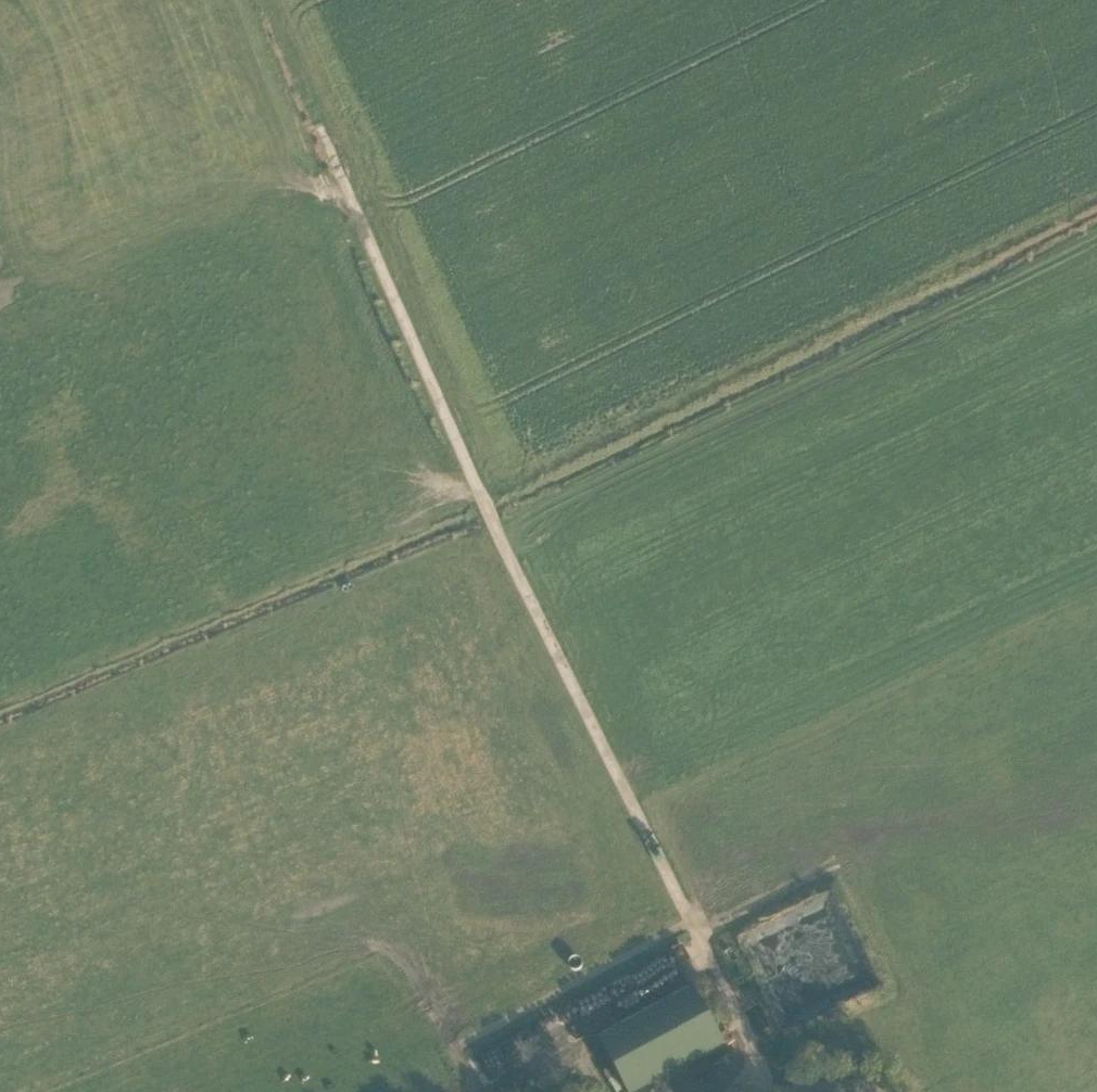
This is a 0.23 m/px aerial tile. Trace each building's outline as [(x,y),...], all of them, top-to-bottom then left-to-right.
[(627,1091),(639,1091),(725,1046),(693,987),(598,1038),(627,1091)]
